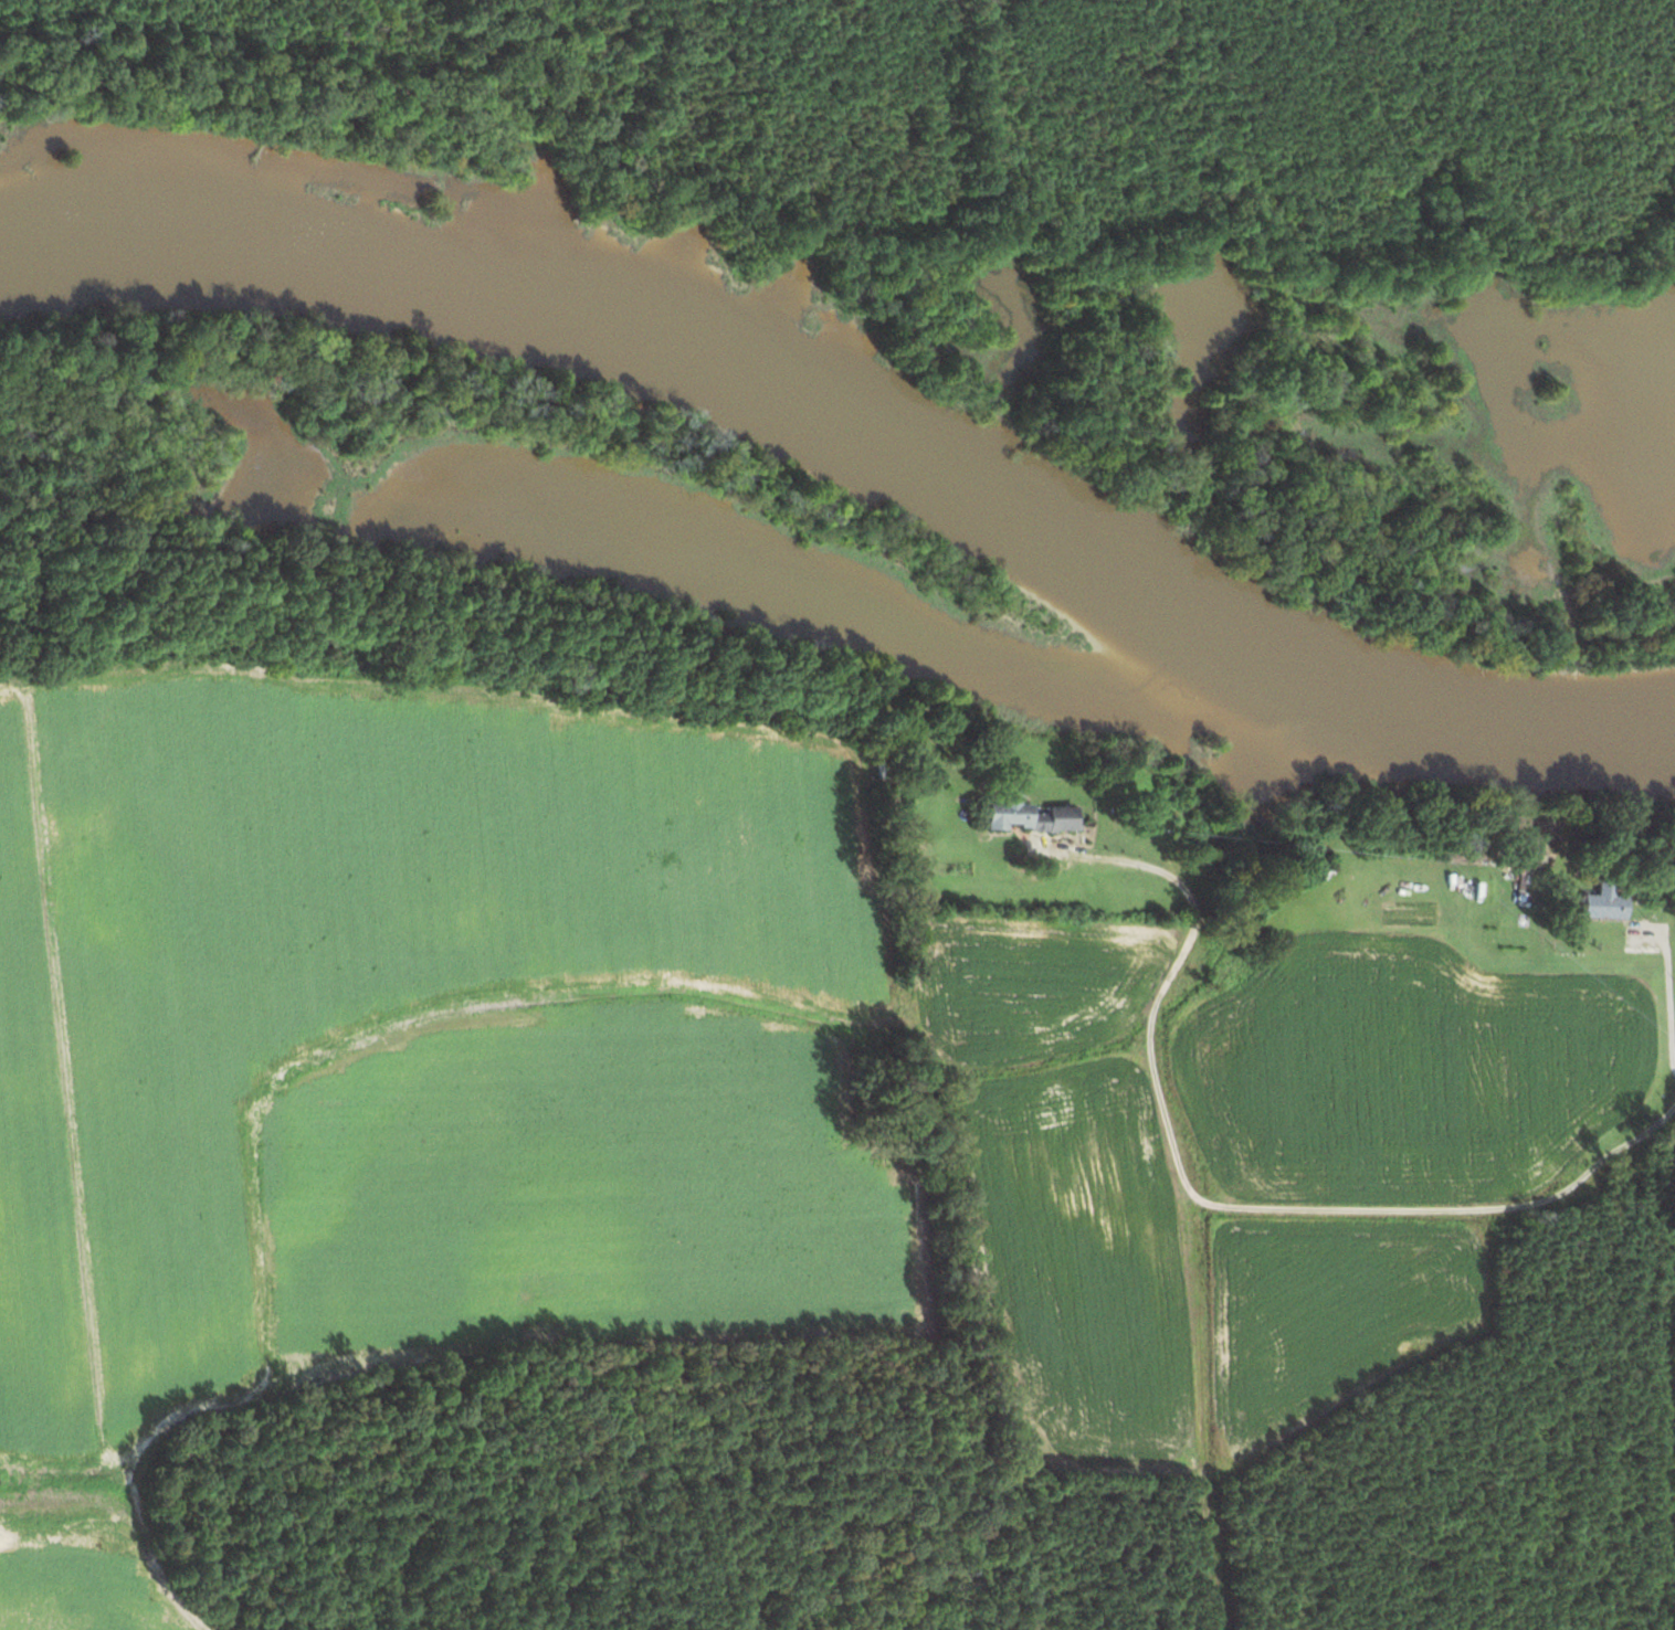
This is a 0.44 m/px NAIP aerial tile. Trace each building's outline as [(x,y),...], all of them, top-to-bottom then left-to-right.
[(1030,806),(987,805),(986,830),(1075,832),(1076,809),(1046,808),(1046,814),(1030,814),(1030,806)] [(1539,904),(1539,867),(1516,867),(1516,904),(1539,904)] [(1581,896),(1581,919),(1624,919),(1624,897),(1611,897),(1611,887),(1596,887),(1596,896),(1581,896)]
